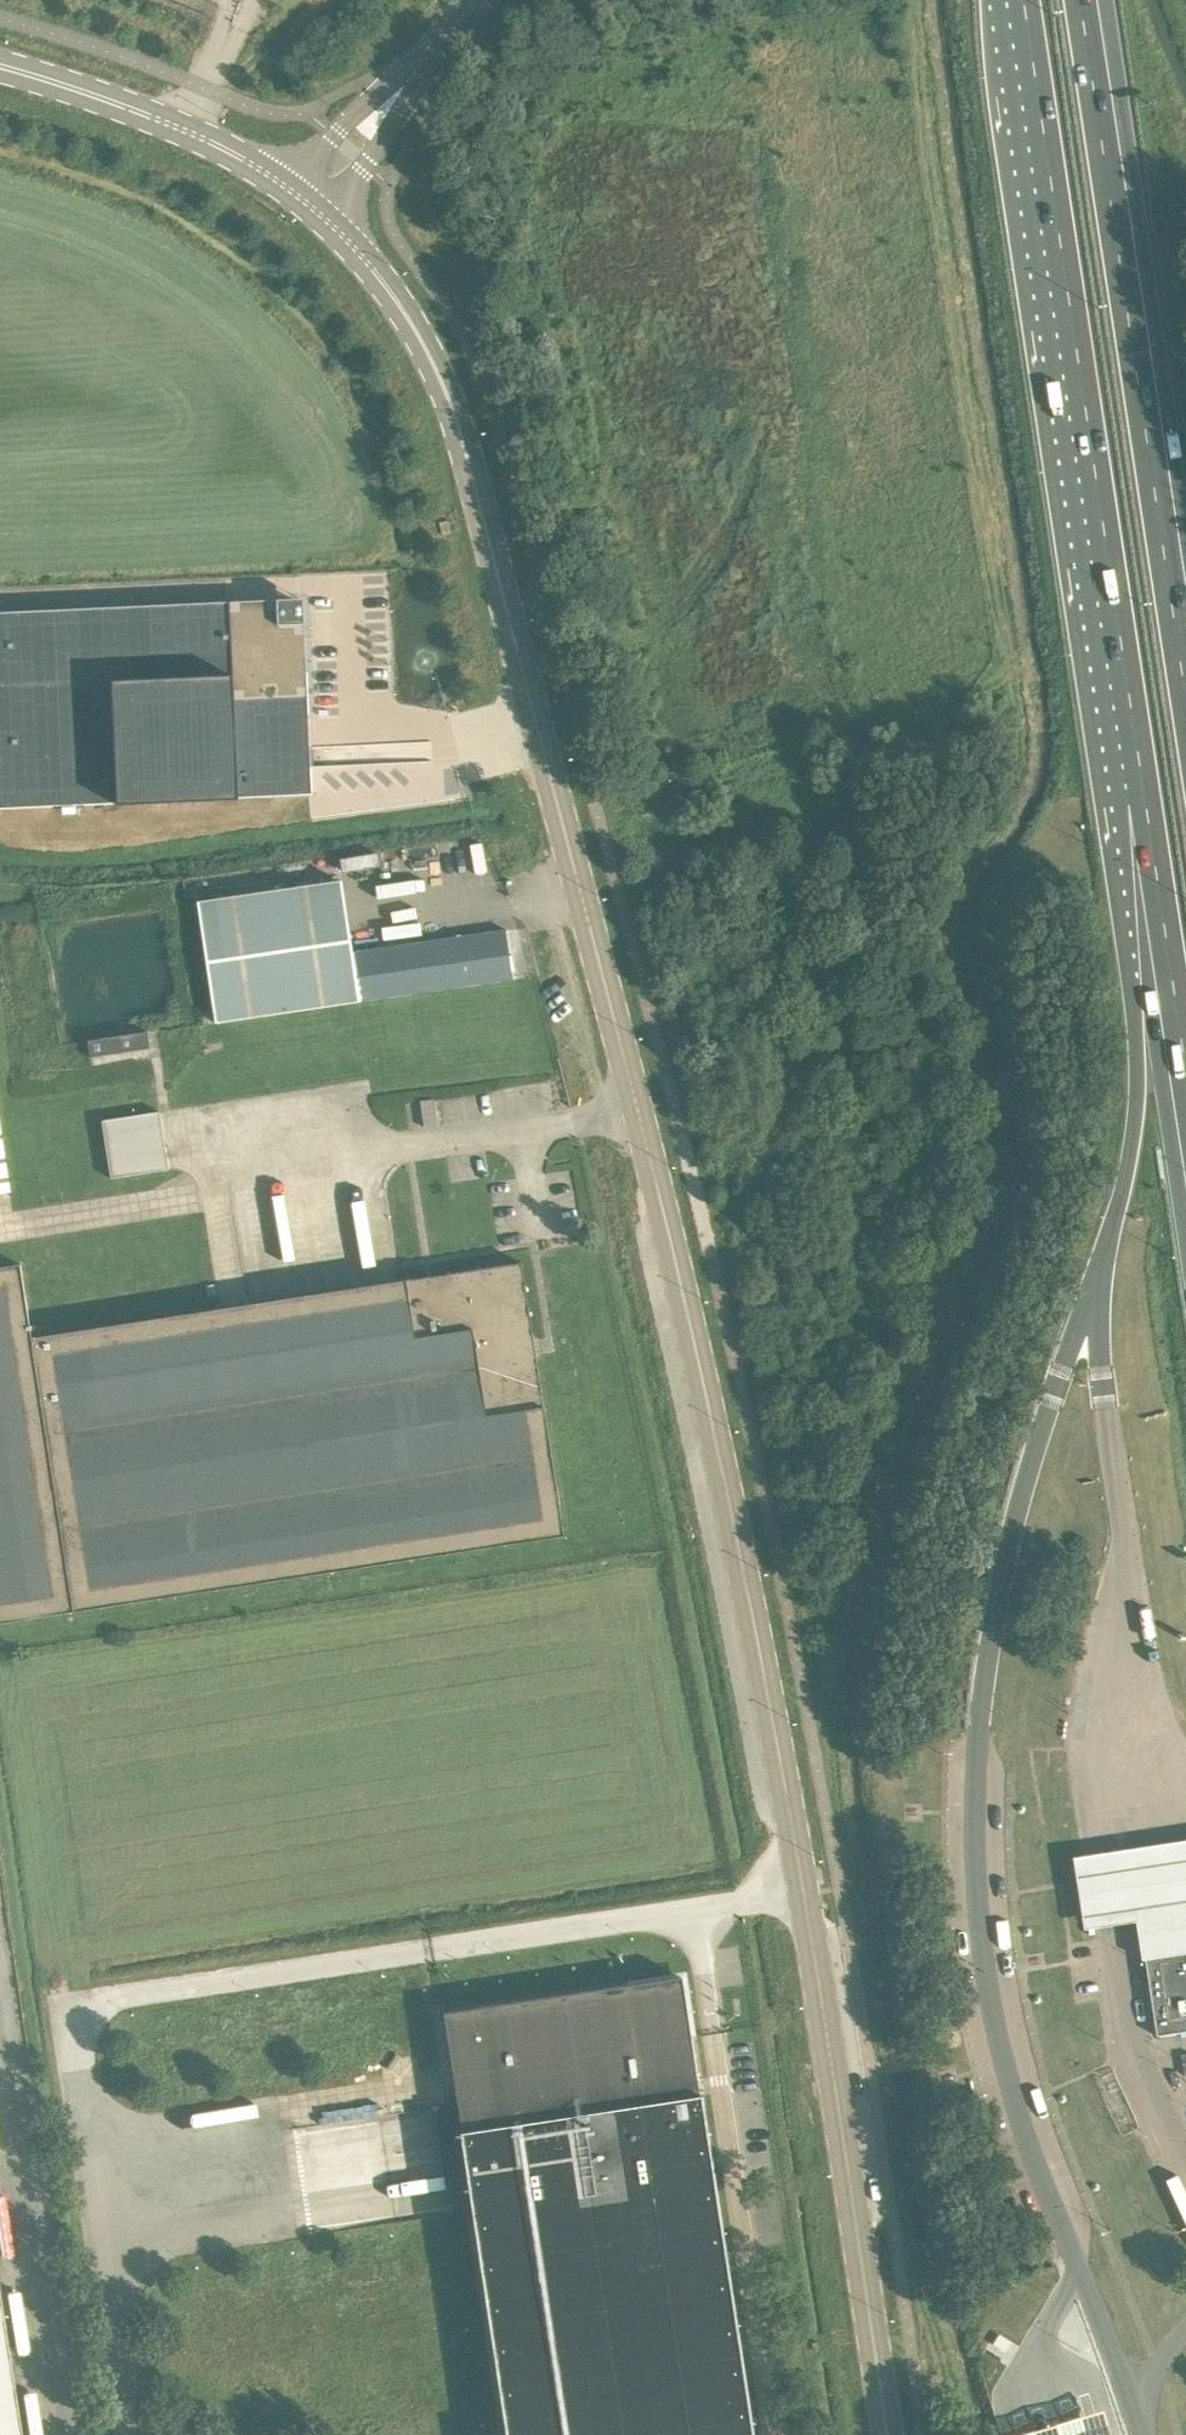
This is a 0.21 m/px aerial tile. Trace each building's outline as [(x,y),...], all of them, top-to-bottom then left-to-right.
[(312,794),(303,599),(0,613),(0,809),(312,794)] [(508,931),(352,954),(342,882),(199,902),(216,1023),(515,979),(508,931)] [(149,1048),(147,1032),(88,1041),(91,1057),(149,1048)] [(434,1100),(420,1102),(424,1128),(438,1126),(434,1100)] [(160,1112),(102,1121),(111,1179),(169,1170),(160,1112)] [(10,1193),(0,1128),(0,1194),(10,1193)] [(564,1536),(536,1359),(541,1354),(533,1347),(538,1340),(533,1335),(521,1263),(32,1339),(20,1265),(0,1268),(0,1624),(564,1536)] [(1076,1858),(1087,1931),(1139,1922),(1145,1960),(1185,1953),(1185,1842),(1076,1858)] [(1145,1960),(1156,2036),(1185,2031),(1185,1953),(1145,1960)] [(702,2096),(700,2096),(682,1977),(445,2013),(464,2132),(509,2434),(754,2434),(702,2096)] [(1,2288),(0,2280),(0,2434),(23,2434),(1,2288)] [(1014,2434),(1104,2434),(1097,2410),(1014,2434)]
